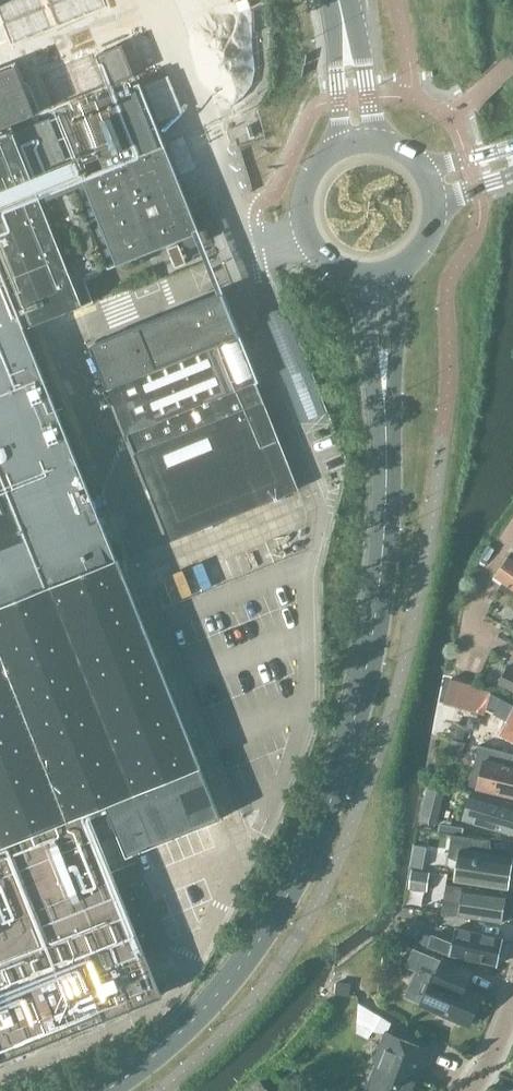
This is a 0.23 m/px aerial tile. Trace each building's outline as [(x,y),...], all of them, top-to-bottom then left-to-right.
[(109,86),(134,76),(135,76),(123,45),(98,55),(109,86)] [(159,993),(167,944),(137,862),(124,868),(114,840),(102,842),(98,830),(116,825),(108,801),(110,801),(130,854),(224,821),(24,323),(86,304),(49,206),(90,186),(124,259),(188,235),(194,247),(206,241),(210,233),(208,229),(198,233),(141,83),(61,110),(88,175),(43,190),(16,118),(36,110),(16,63),(0,69),(0,1059),(159,993)] [(169,541),(298,489),(255,382),(257,381),(223,294),(91,347),(169,541)] [(286,309),(263,318),(304,423),(328,413),(296,332),(286,309)] [(509,556),(495,575),(512,588),(512,559),(509,556)] [(498,684),(512,691),(512,667),(508,664),(498,684)] [(450,680),(443,702),(485,714),(488,706),(492,692),(450,680)] [(501,733),(512,739),(512,710),(512,712),(501,733)] [(442,722),(439,734),(452,737),(455,725),(442,722)] [(457,739),(454,750),(465,753),(468,741),(457,739)] [(498,739),(494,748),(509,752),(512,746),(498,739)] [(506,765),(510,752),(480,745),(474,769),(480,778),(478,786),(512,795),(512,767),(506,765)] [(427,788),(419,820),(420,821),(435,824),(443,792),(427,788)] [(468,821),(512,834),(512,805),(476,793),(468,821)] [(512,858),(512,857),(492,854),(490,841),(451,835),(448,858),(457,859),(454,879),(509,887),(512,858)] [(427,892),(430,873),(411,870),(409,889),(427,892)] [(503,923),(507,893),(446,886),(441,913),(503,923)] [(499,964),(504,939),(457,927),(452,944),(432,937),(425,934),(422,945),(428,947),(429,947),(454,955),(499,964)] [(419,950),(415,959),(429,966),(433,956),(419,950)] [(417,971),(406,997),(422,1004),(470,1025),(482,997),(465,989),(457,986),(464,970),(441,960),(433,978),(417,971)] [(338,983),(337,994),(352,995),(353,984),(338,983)] [(426,1061),(416,1057),(421,1045),(387,1032),(376,1059),(385,1063),(373,1090),(413,1090),(426,1061)]
